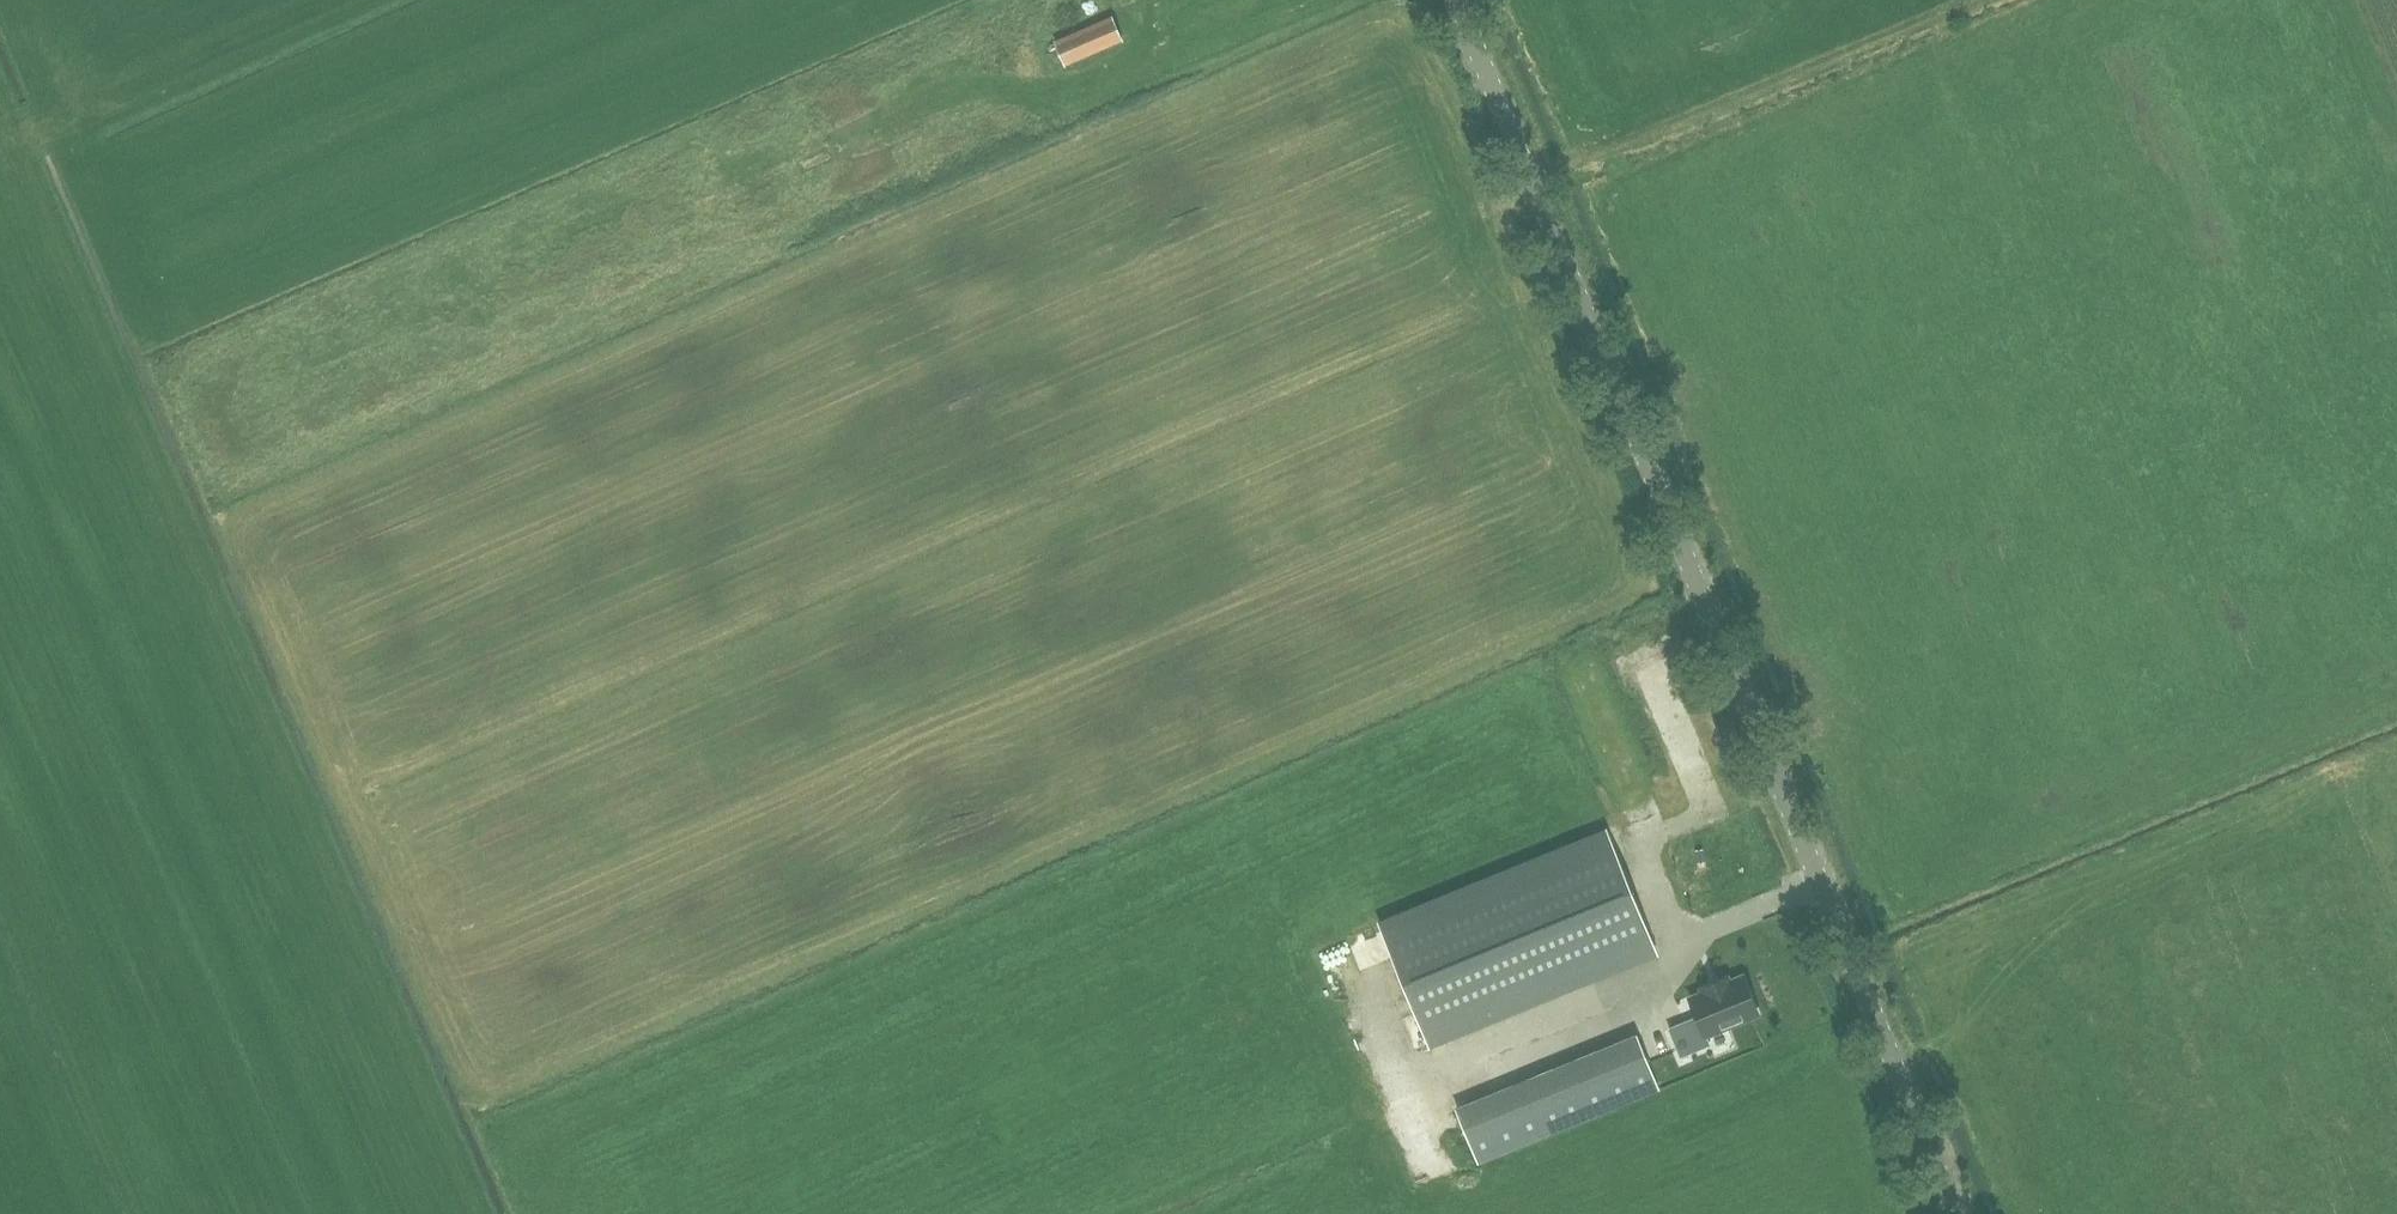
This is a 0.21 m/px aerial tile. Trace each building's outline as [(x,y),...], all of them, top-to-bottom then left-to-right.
[(1065,66),(1124,41),(1112,15),(1054,40),(1065,66)] [(1605,833),(1381,924),(1430,1043),(1654,952),(1605,833)] [(1700,1022),(1689,1027),(1687,1022),(1669,1029),(1681,1057),(1709,1045),(1705,1035),(1757,1014),(1743,978),(1729,984),(1726,978),(1702,988),(1705,994),(1690,999),(1700,1022)] [(1658,1089),(1636,1037),(1581,1059),(1603,1112),(1658,1089)]
